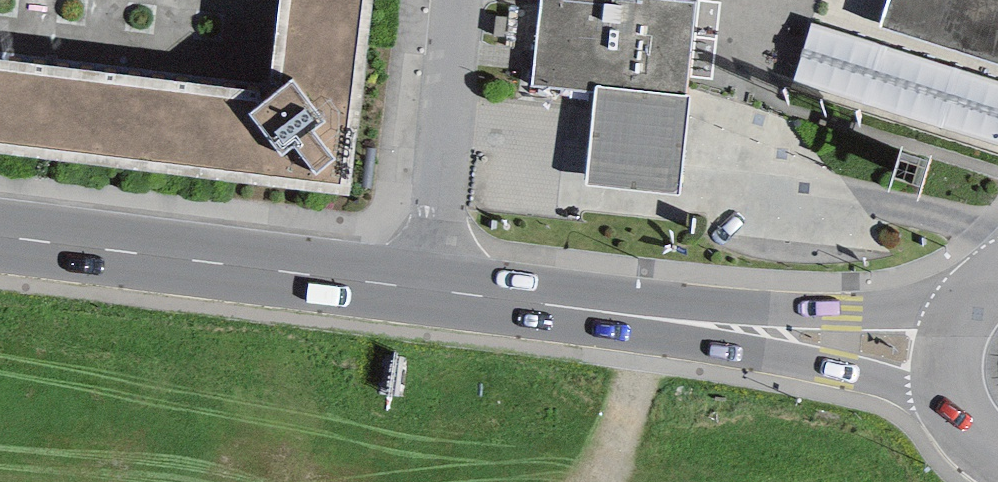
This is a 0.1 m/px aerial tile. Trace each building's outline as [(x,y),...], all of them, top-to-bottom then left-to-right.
[(350,196),(374,0),(281,0),(269,93),(0,60),(0,154),(350,196)] [(663,0),(543,0),(533,86),(596,93),(596,87),(687,98),(698,4),(663,0)] [(997,59),(997,0),(810,0),(997,59)] [(596,87),(596,93),(591,138),(585,185),(678,196),(684,150),(690,97),(687,98),(596,87)]
